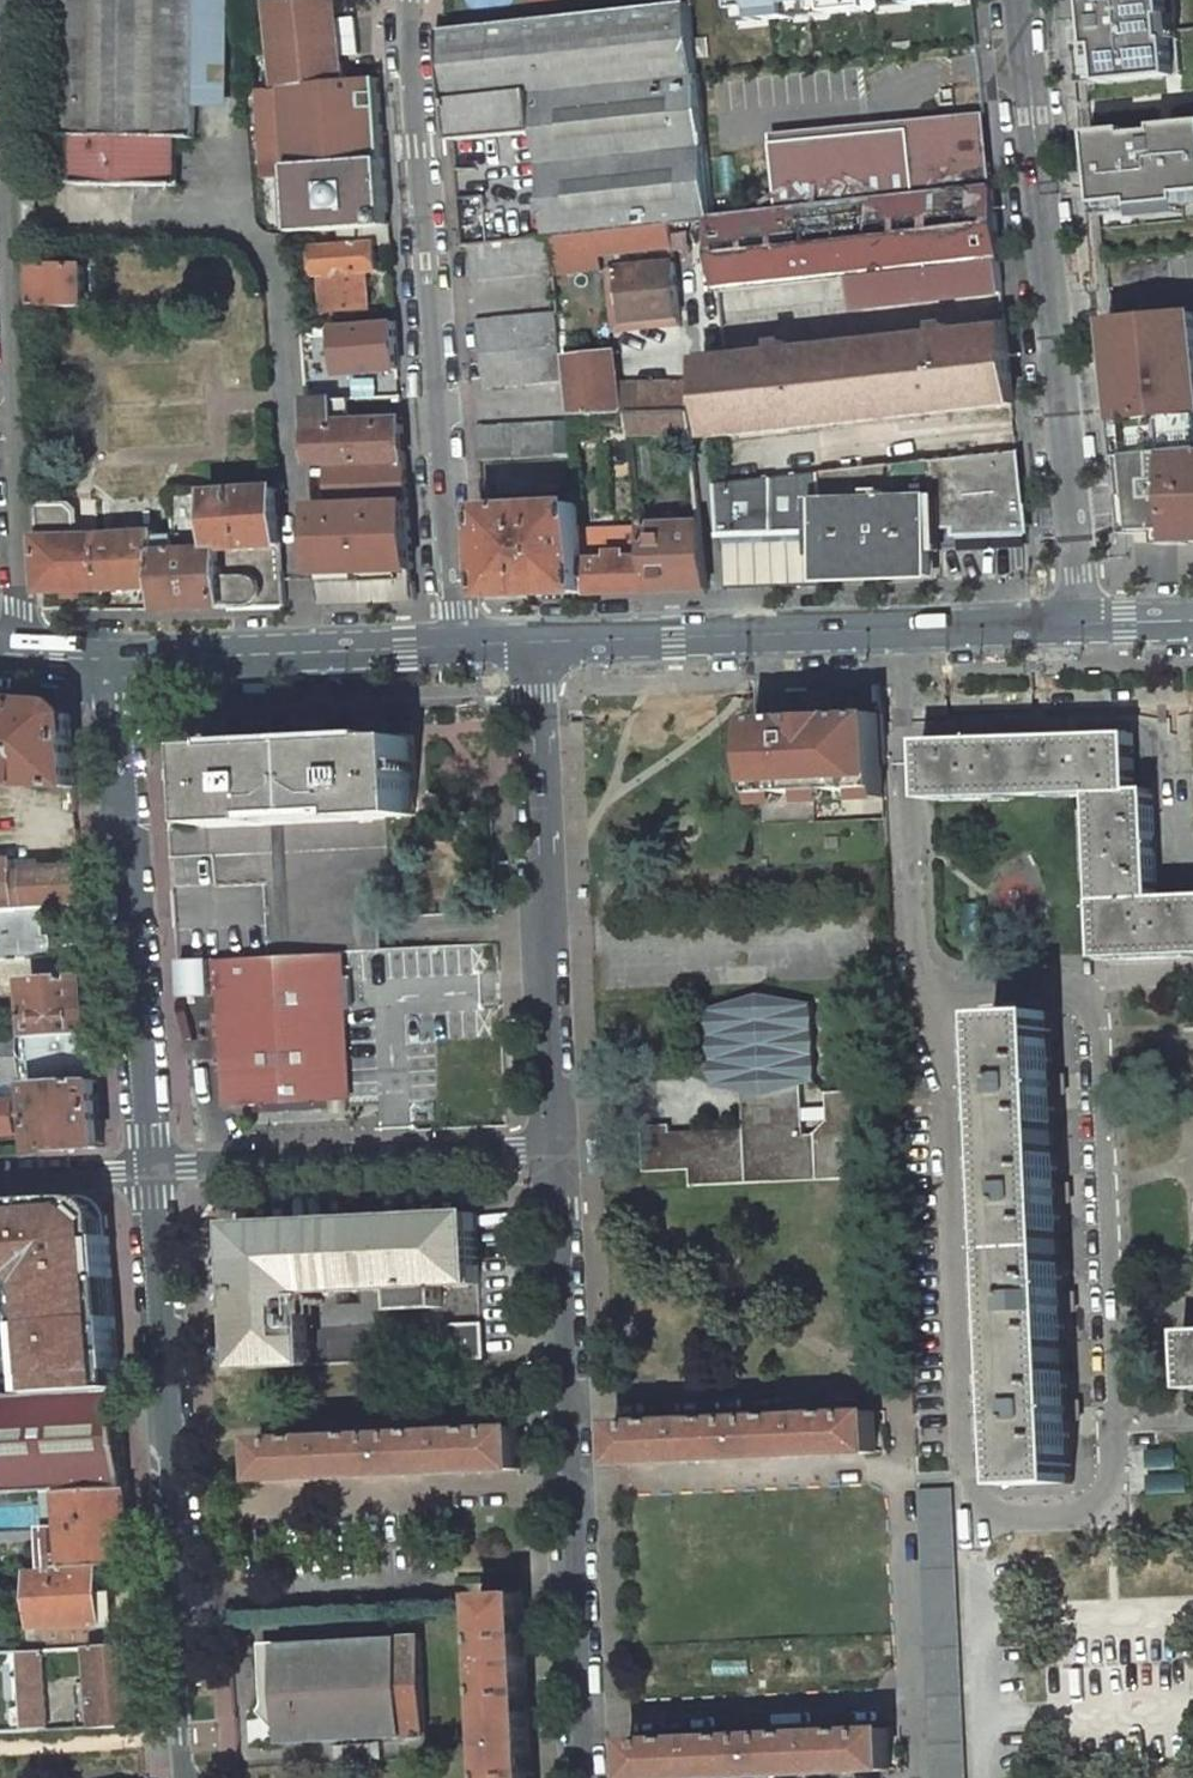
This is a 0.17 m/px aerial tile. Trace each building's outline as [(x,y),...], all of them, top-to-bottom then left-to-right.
[(64,138),(78,138),(78,185),(173,187),(175,139),(194,138),(195,0),(65,0),(64,138)] [(343,55),(362,52),(359,16),(340,18),(338,0),(283,0),(278,1),(281,45),(285,89),(348,81),(343,55)] [(1173,0),(1046,0),(1059,130),(1184,117),(1176,36),(1173,0)] [(691,7),(441,35),(450,125),(467,123),(469,138),(530,131),(538,130),(535,97),(698,78),(691,7)] [(1176,36),(1184,117),(1059,130),(1072,248),(1192,235),(1192,34),(1176,36)] [(281,45),(245,50),(248,93),(285,89),(281,45)] [(340,231),(388,227),(377,77),(348,81),(285,89),(295,234),(340,231)] [(531,141),(539,141),(550,237),(551,241),(669,226),(712,221),(698,78),(535,97),(538,130),(530,131),(531,141)] [(450,125),(451,140),(469,138),(467,123),(450,125)] [(853,277),(1002,261),(995,190),(712,221),(719,293),(853,277)] [(599,257),(671,249),(669,226),(551,241),(554,269),(555,275),(600,269),(599,257)] [(321,275),(325,312),(366,309),(365,272),(376,272),(375,246),(389,245),(388,227),(340,231),(341,248),(316,249),(317,275),(321,275)] [(551,241),(550,237),(534,239),(537,270),(554,269),(551,241)] [(537,270),(534,239),(518,241),(521,272),(537,270)] [(521,272),(518,241),(502,243),(505,273),(521,272)] [(489,275),(505,273),(502,243),(486,244),(489,275)] [(486,244),(471,246),(474,276),(489,275),(486,244)] [(1006,293),(1002,261),(853,277),(857,310),(1006,293)] [(679,317),(673,264),(621,269),(627,323),(679,317)] [(83,307),(80,268),(35,270),(35,308),(83,307)] [(563,349),(559,315),(542,317),(545,351),(563,349)] [(1113,324),(1125,439),(1136,438),(1146,535),(1180,534),(1180,544),(1192,544),(1192,316),(1113,324)] [(542,317),(524,319),(527,353),(545,351),(542,317)] [(524,319),(509,320),(512,354),(527,353),(524,319)] [(509,320),(493,322),(496,356),(512,354),(509,320)] [(478,323),(481,357),(496,356),(493,322),(478,323)] [(953,330),(954,336),(1009,330),(1009,324),(953,330)] [(1018,408),(1009,330),(954,336),(953,330),(949,326),(940,327),(941,331),(941,337),(792,353),(792,348),(791,343),(782,344),(779,349),(779,355),(701,363),(709,442),(1018,408)] [(941,331),(792,348),(792,353),(941,337),(941,331)] [(565,359),(563,349),(545,351),(547,382),(567,380),(565,359)] [(530,383),(547,382),(545,351),(527,353),(530,383)] [(515,384),(530,383),(527,353),(512,354),(515,384)] [(567,380),(572,417),(628,414),(638,414),(636,384),(620,384),(616,353),(565,359),(567,380)] [(498,386),(515,384),(512,354),(496,356),(498,386)] [(484,387),(498,386),(496,356),(481,357),(484,387)] [(685,382),(636,384),(638,414),(689,412),(685,382)] [(350,429),(348,400),(329,401),(331,430),(350,429)] [(311,466),(405,460),(402,425),(350,429),(331,430),(329,401),(307,402),(311,466)] [(667,436),(673,481),(696,480),(689,412),(638,414),(628,414),(630,436),(667,436)] [(572,458),(568,424),(553,425),(557,459),(572,458)] [(527,461),(542,460),(539,425),(524,426),(527,461)] [(542,460),(557,459),(553,425),(539,425),(542,460)] [(496,463),(511,462),(507,426),(492,427),(496,463)] [(511,462),(527,461),(524,426),(507,426),(511,462)] [(492,427),(476,428),(479,464),(496,463),(492,427)] [(1023,455),(713,489),(718,538),(823,535),(826,581),(937,578),(936,538),(957,536),(960,543),(1031,537),(1023,455)] [(408,504),(405,466),(312,472),(314,508),(408,504)] [(247,493),(248,518),(171,522),(172,537),(154,538),(157,587),(159,587),(160,611),(225,609),(222,556),(282,550),(278,490),(247,493)] [(115,518),(114,492),(94,493),(96,519),(115,518)] [(152,498),(143,498),(145,533),(154,533),(152,498)] [(314,508),(321,605),(415,601),(408,504),(314,508)] [(584,562),(578,505),(483,510),(487,597),(588,594),(584,562)] [(708,590),(700,523),(647,526),(645,518),(638,518),(639,526),(644,527),(644,532),(652,592),(708,590)] [(615,535),(617,553),(611,554),(611,561),(584,562),(588,594),(652,592),(644,532),(615,535)] [(154,538),(154,533),(145,533),(97,535),(100,589),(157,587),(154,538)] [(97,535),(40,536),(44,591),(100,589),(97,535)] [(222,556),(225,609),(286,606),(282,550),(222,556)] [(74,785),(69,714),(58,705),(0,702),(0,781),(74,785)] [(759,792),(884,788),(880,711),(756,716),(759,792)] [(924,739),(927,797),(1096,790),(1103,955),(1192,951),(1192,892),(1157,894),(1153,787),(1135,788),(1133,730),(924,739)] [(415,742),(213,748),(203,748),(207,827),(419,817),(415,742)] [(31,907),(44,907),(84,905),(81,867),(28,869),(29,873),(9,874),(9,882),(0,882),(0,909),(31,907)] [(45,926),(44,907),(31,907),(0,909),(0,923),(14,922),(14,928),(45,926)] [(86,933),(20,936),(21,957),(88,955),(86,933)] [(0,941),(0,959),(16,958),(14,940),(0,941)] [(218,992),(223,1100),(272,1097),(328,1095),(346,1094),(339,952),(177,958),(180,994),(218,992)] [(89,978),(30,982),(34,1036),(94,1034),(89,978)] [(759,991),(707,1005),(711,1081),(739,1088),(759,1093),(774,1089),(777,1135),(688,1138),(687,1120),(640,1122),(643,1168),(689,1165),(689,1181),(868,1175),(863,1088),(824,1090),(812,1079),(810,1003),(759,991)] [(1053,1011),(997,1012),(1013,1482),(1070,1480),(1068,1419),(1067,1399),(1064,1310),(1063,1290),(1060,1201),(1059,1181),(1056,1093),(1055,1074),(1053,1011)] [(96,1063),(94,1034),(34,1036),(0,1037),(0,1075),(36,1074),(35,1067),(96,1063)] [(36,1081),(97,1078),(96,1063),(35,1067),(36,1074),(36,1081)] [(1066,1093),(1065,1073),(1055,1074),(1056,1093),(1066,1093)] [(103,1146),(97,1078),(36,1081),(34,1083),(39,1150),(103,1146)] [(739,1088),(740,1119),(687,1120),(688,1138),(777,1135),(774,1089),(759,1093),(739,1088)] [(19,1099),(3,1099),(3,1093),(0,1093),(0,1132),(21,1132),(19,1099)] [(272,1097),(273,1110),(329,1107),(328,1095),(272,1097)] [(1070,1201),(1069,1180),(1059,1181),(1060,1201),(1070,1201)] [(87,1194),(64,1195),(64,1206),(74,1206),(96,1226),(97,1236),(108,1235),(106,1215),(105,1208),(102,1204),(98,1199),(92,1196),(87,1194)] [(119,1388),(108,1235),(97,1236),(96,1226),(74,1206),(64,1206),(64,1195),(0,1199),(0,1394),(119,1388)] [(315,1365),(312,1293),(397,1289),(398,1309),(441,1307),(440,1286),(479,1284),(475,1211),(237,1223),(244,1369),(315,1365)] [(1074,1310),(1073,1289),(1063,1290),(1064,1310),(1074,1310)] [(481,1324),(450,1325),(452,1360),(482,1358),(481,1324)] [(62,1489),(127,1485),(119,1388),(0,1394),(0,1492),(62,1489)] [(1078,1418),(1077,1398),(1067,1399),(1068,1419),(1078,1418)] [(876,1450),(874,1409),(615,1419),(618,1459),(876,1450)] [(520,1428),(260,1439),(262,1480),(522,1467),(520,1428)] [(62,1489),(69,1566),(96,1564),(133,1562),(127,1485),(62,1489)] [(950,1487),(918,1489),(932,1777),(966,1777),(950,1487)] [(30,1568),(35,1624),(100,1620),(96,1564),(69,1566),(30,1568)] [(485,1593),(493,1777),(534,1777),(526,1592),(485,1593)] [(282,1741),(426,1734),(421,1639),(262,1648),(266,1706),(262,1711),(280,1717),(282,1741)] [(94,1655),(96,1706),(72,1707),(73,1718),(73,1726),(95,1725),(145,1722),(139,1643),(84,1647),(84,1655),(94,1655)] [(49,1718),(44,1649),(20,1650),(25,1729),(35,1728),(50,1727),(49,1718)] [(73,1718),(49,1718),(50,1727),(73,1726),(73,1718)] [(95,1725),(96,1745),(147,1743),(145,1722),(95,1725)] [(889,1767),(888,1726),(630,1736),(632,1777),(889,1767)] [(14,1750),(36,1749),(35,1728),(25,1729),(0,1730),(0,1777),(15,1777),(14,1750)]
